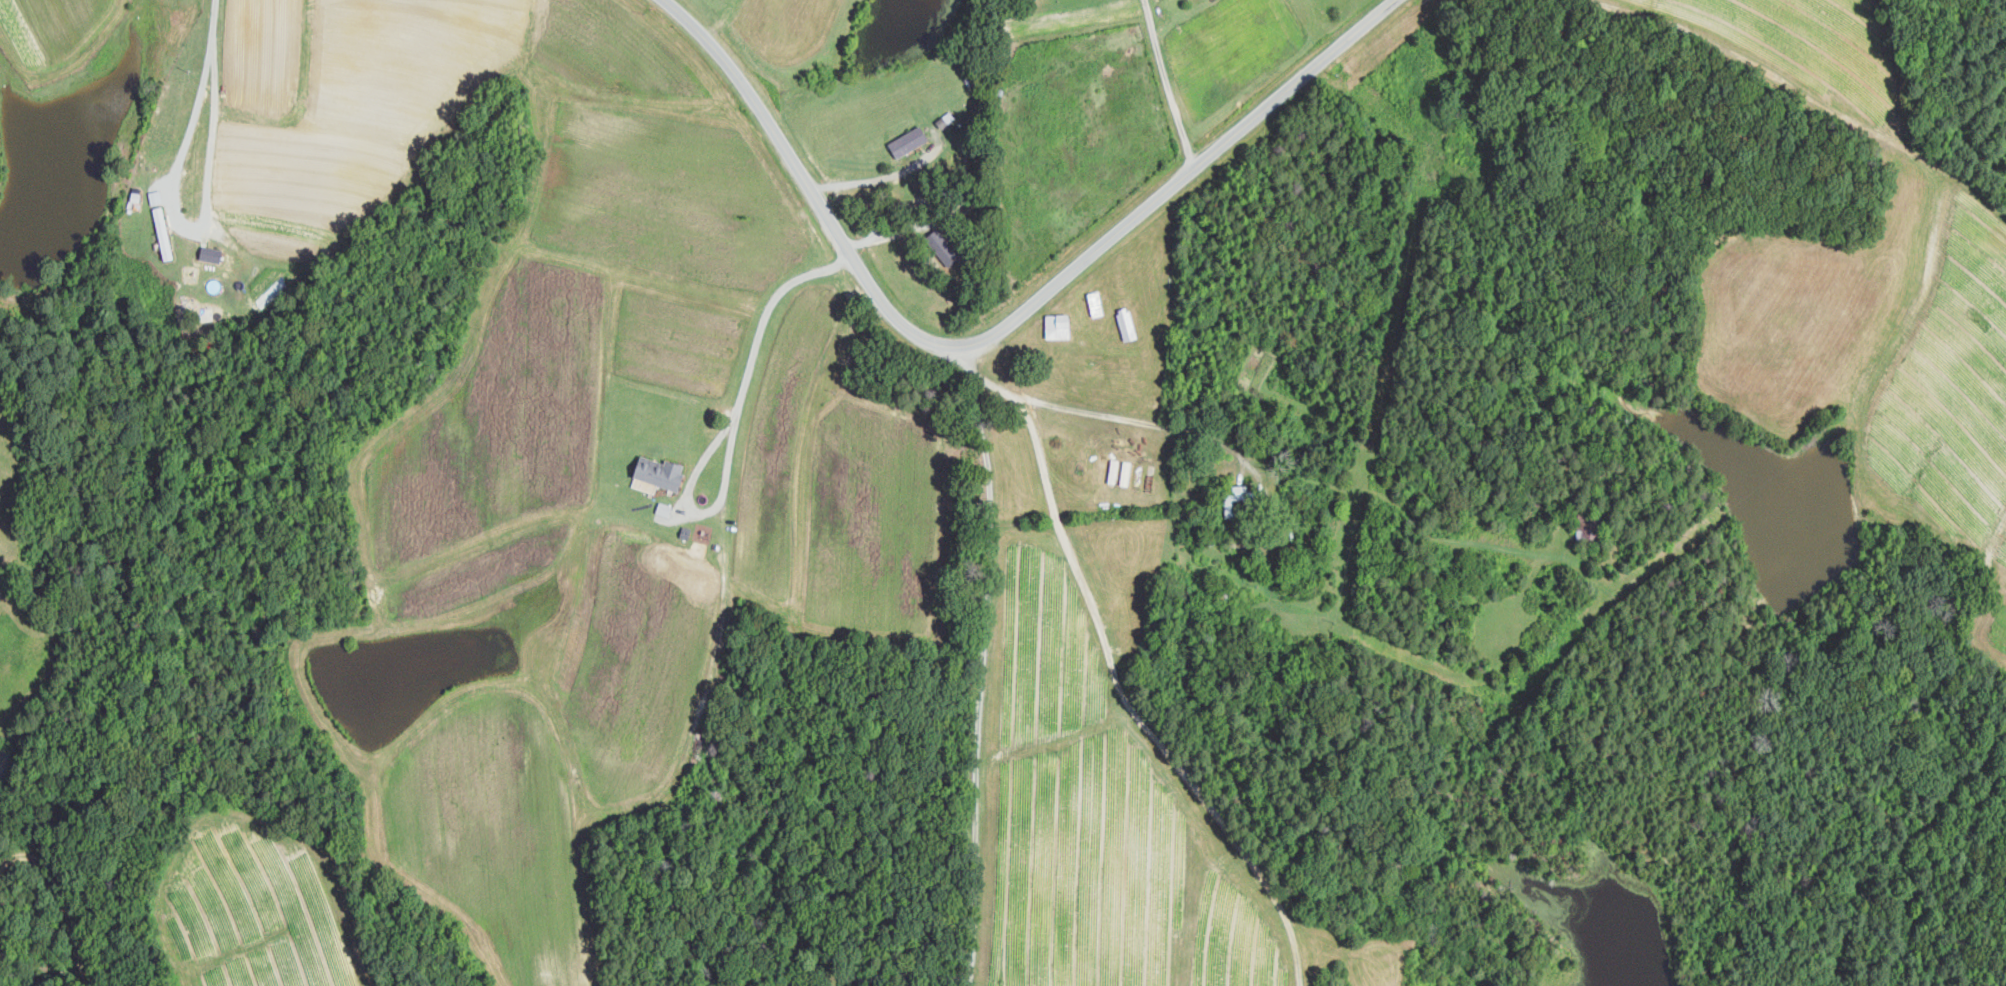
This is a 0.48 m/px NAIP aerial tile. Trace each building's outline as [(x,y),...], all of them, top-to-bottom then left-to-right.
[(897,157),(931,142),(925,126),(890,141),(897,157)] [(150,192),(153,205),(164,202),(160,189),(150,192)] [(950,265),(963,253),(940,227),(927,239),(950,265)] [(222,263),(225,250),(205,245),(202,259),(222,263)] [(1139,338),(1131,307),(1118,310),(1126,342),(1139,338)] [(1074,338),(1073,314),(1048,315),(1049,338),(1074,338)] [(689,465),(668,460),(667,462),(644,456),(637,479),(682,491),(689,465)] [(1119,483),(1120,460),(1111,459),(1110,483),(1119,483)] [(1122,485),(1131,486),(1133,462),(1124,461),(1122,485)] [(1239,518),(1239,500),(1253,500),(1252,485),(1238,486),(1238,494),(1227,495),(1228,518),(1239,518)] [(674,506),(662,502),(658,513),(671,517),(674,506)] [(1577,541),(1598,541),(1597,518),(1577,518),(1577,541)]
